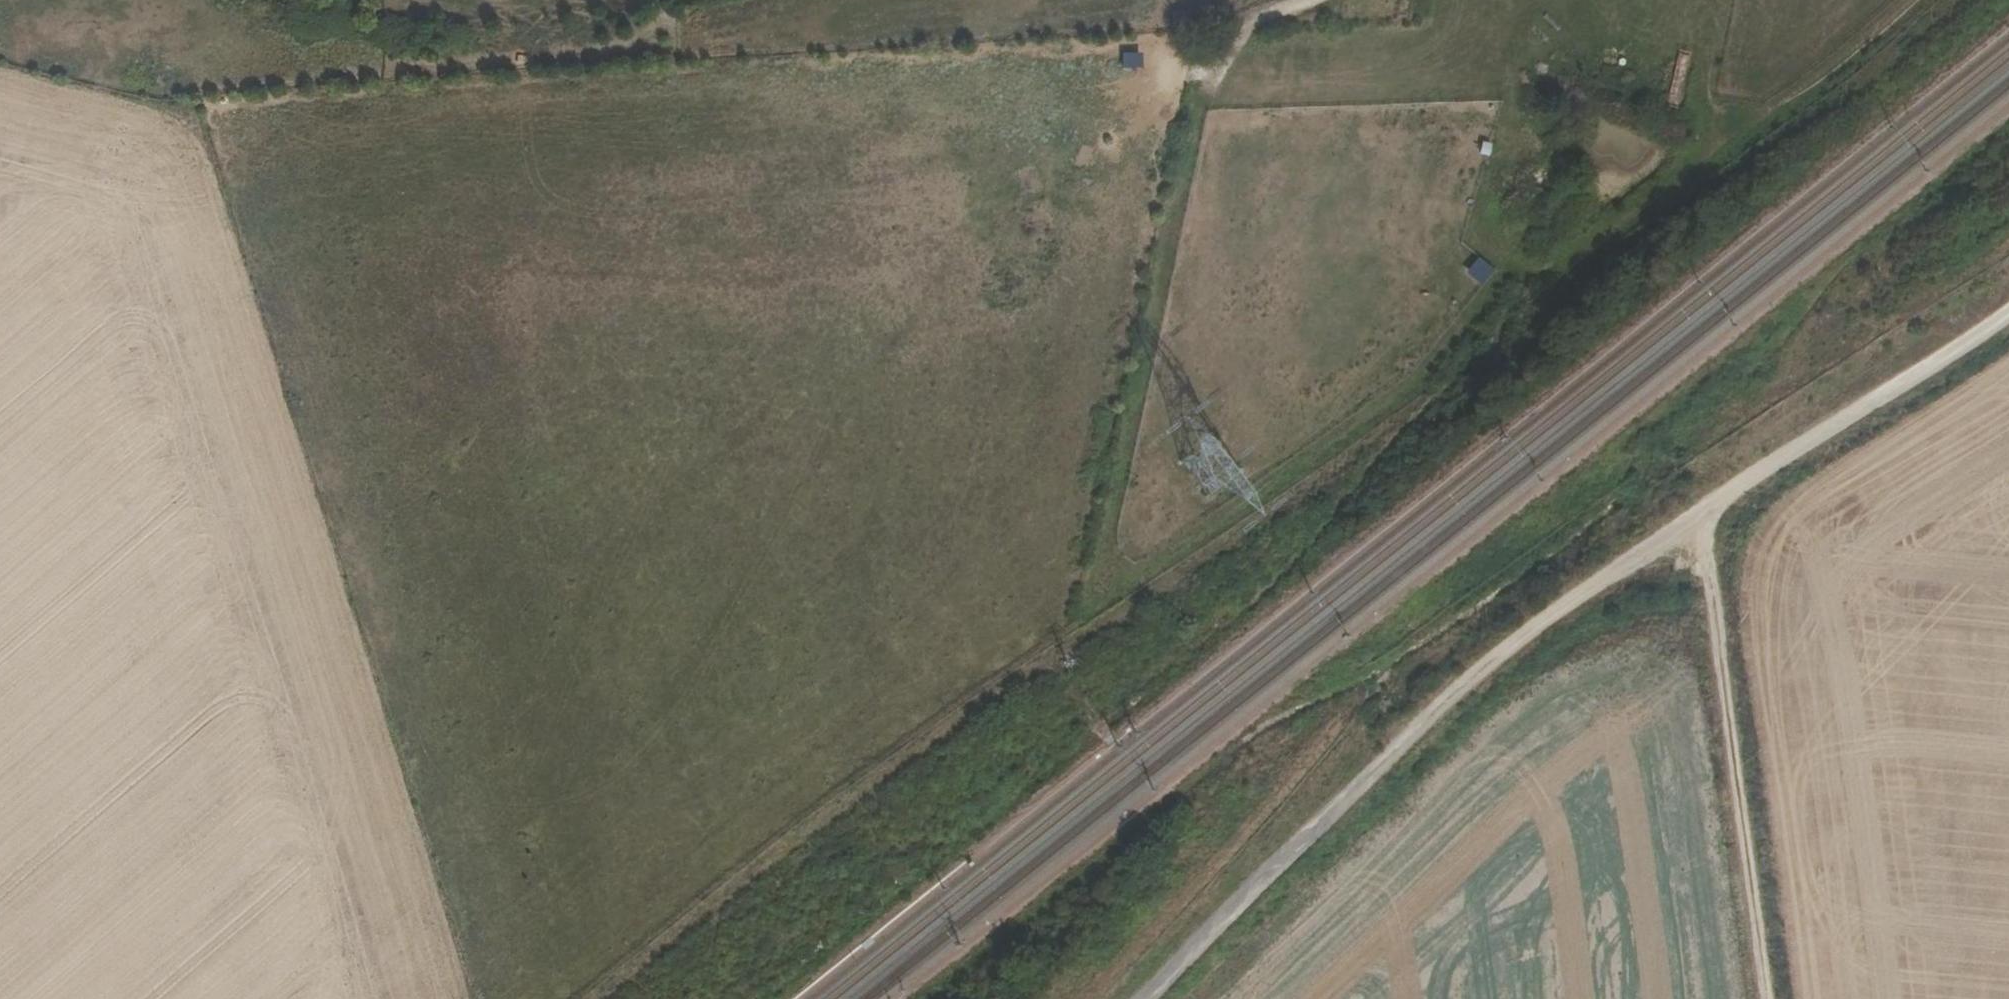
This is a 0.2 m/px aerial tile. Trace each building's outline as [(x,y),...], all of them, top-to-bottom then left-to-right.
[(1123,73),(1175,72),(1174,40),(1123,42),(1123,73)]
